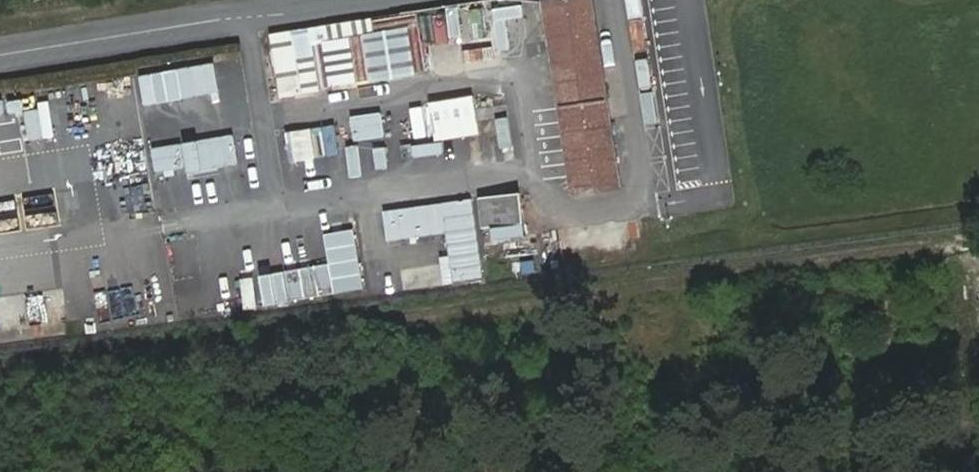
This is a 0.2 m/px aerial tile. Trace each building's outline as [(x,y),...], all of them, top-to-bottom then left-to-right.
[(468,25),(472,54),(512,49),(507,7),(497,9),(499,22),(468,25)] [(560,10),(584,183),(612,181),(588,7),(560,10)] [(437,41),(434,11),(270,32),(278,94),(426,75),(422,43),(437,41)] [(635,60),(641,89),(656,86),(650,57),(635,60)] [(473,165),(518,159),(512,111),(511,111),(508,89),(430,100),(436,140),(469,135),(473,165)] [(352,113),(354,139),(387,137),(386,110),(352,113)] [(291,128),(293,158),(341,154),(339,124),(291,128)] [(159,178),(242,160),(236,130),(152,149),(159,178)] [(412,143),(412,156),(445,154),(444,141),(412,143)] [(389,173),(389,145),(346,145),(346,173),(389,173)] [(488,239),(532,234),(526,190),(483,195),(488,239)] [(388,240),(449,233),(454,281),(486,278),(478,198),(385,207),(388,240)] [(267,304),(366,288),(357,227),(325,232),(330,263),(262,273),(267,304)] [(219,312),(260,308),(256,275),(216,280),(219,312)]
